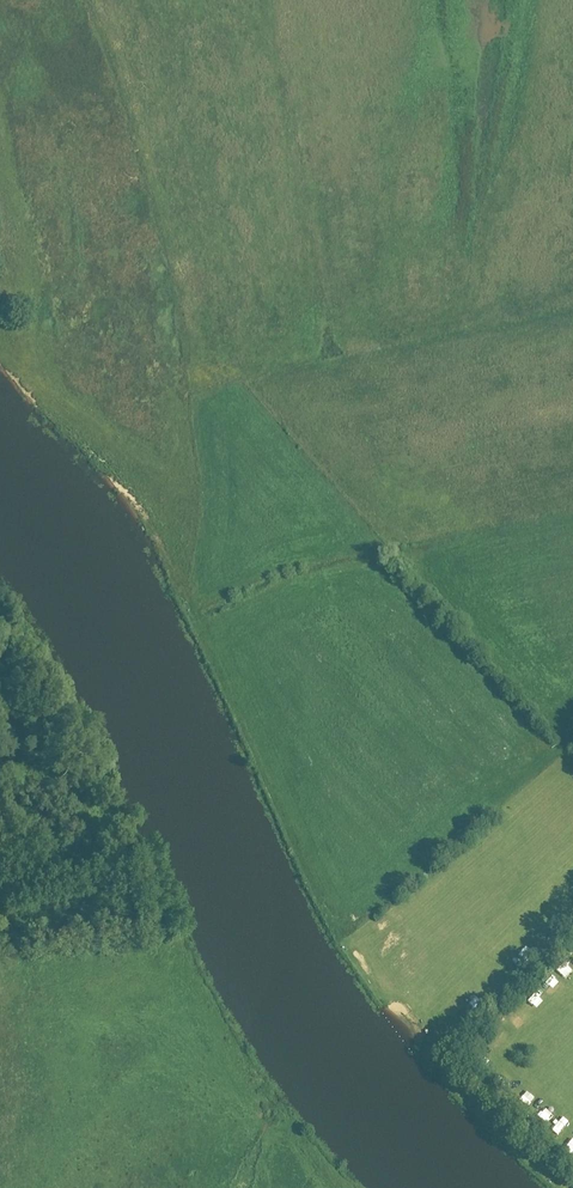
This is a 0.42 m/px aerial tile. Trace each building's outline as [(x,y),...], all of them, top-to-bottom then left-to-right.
[(521,1007),(514,1014),(524,1026),(532,1019),(521,1007)] [(508,1047),(517,1040),(503,1025),(495,1033),(508,1047)]
